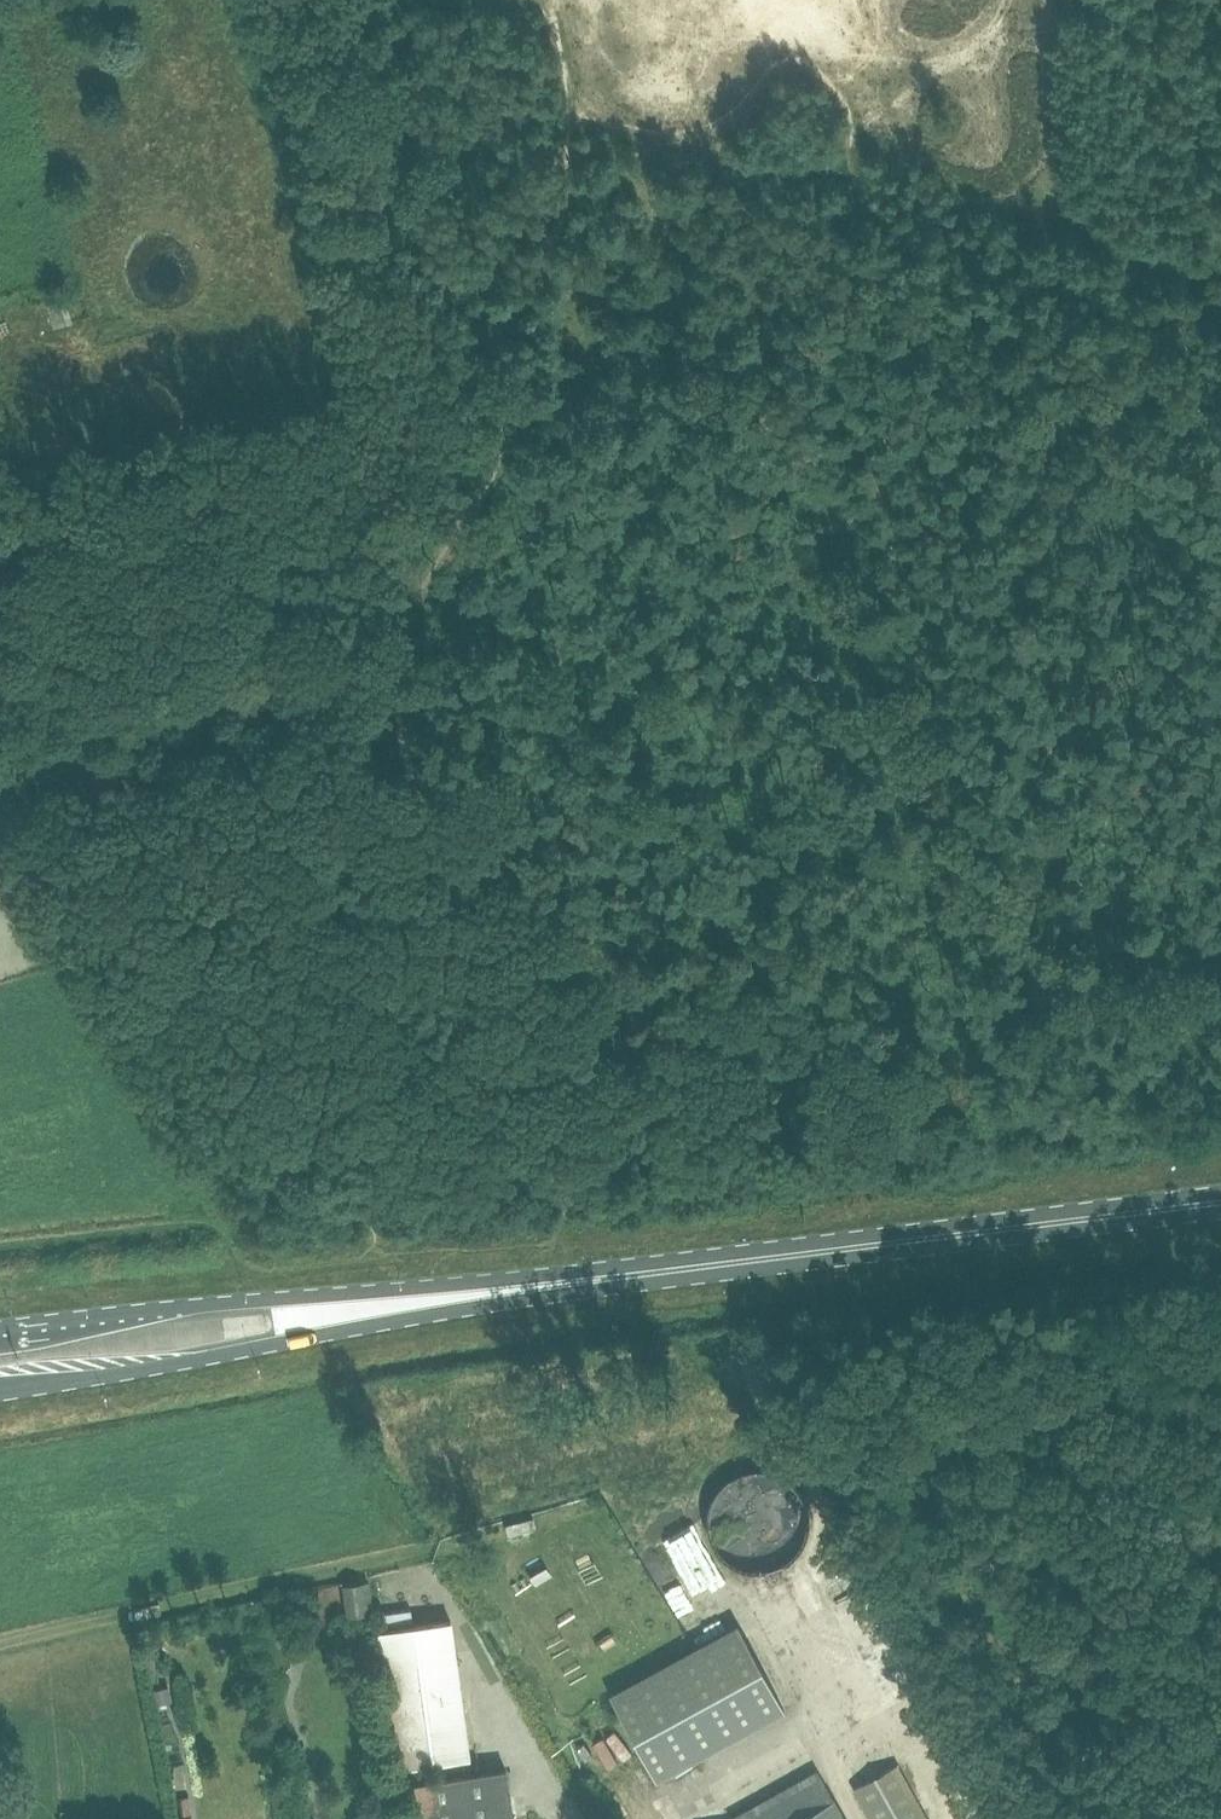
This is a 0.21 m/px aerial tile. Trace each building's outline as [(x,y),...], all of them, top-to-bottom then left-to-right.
[(48,789),(28,794),(33,809),(52,804),(48,789)] [(728,1472),(724,1520),(770,1524),(774,1476),(728,1472)] [(527,1574),(544,1567),(537,1551),(520,1559),(527,1574)] [(362,1569),(317,1570),(318,1595),(362,1595),(362,1569)] [(375,1614),(403,1609),(401,1596),(373,1601),(375,1614)] [(730,1618),(617,1683),(662,1761),(774,1696),(730,1618)] [(507,1769),(449,1777),(447,1763),(465,1761),(446,1619),(371,1629),(391,1770),(437,1764),(439,1780),(411,1783),(416,1818),(513,1818),(507,1769)] [(172,1728),(167,1701),(173,1699),(170,1685),(158,1687),(153,1658),(146,1660),(154,1703),(157,1702),(163,1731),(169,1760),(173,1759),(177,1786),(186,1785),(185,1778),(186,1777),(183,1757),(179,1740),(172,1728)] [(583,1757),(607,1746),(595,1718),(570,1729),(583,1757)] [(870,1818),(929,1818),(928,1817),(934,1814),(925,1797),(919,1800),(899,1764),(853,1789),(870,1818)] [(730,1818),(845,1818),(816,1767),(729,1817),(730,1818)] [(1126,1778),(1134,1793),(1142,1788),(1135,1774),(1126,1778)] [(189,1795),(180,1796),(182,1812),(191,1811),(189,1795)] [(211,1800),(194,1803),(196,1813),(212,1810),(211,1800)]
